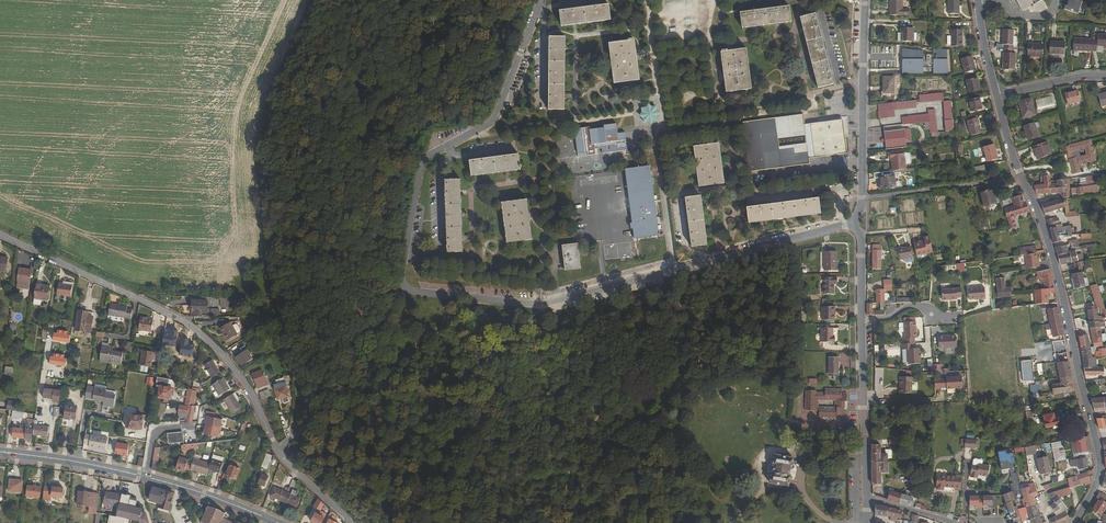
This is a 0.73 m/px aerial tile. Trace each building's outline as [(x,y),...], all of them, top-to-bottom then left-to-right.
[(902,0),(894,0),(883,0),(883,5),(890,5),(890,15),(902,15),(902,0)] [(959,0),(948,0),(948,14),(959,14),(959,0)] [(1023,11),(1028,8),(1030,11),(1041,12),(1048,8),(1043,0),(1041,0),(1036,3),(1035,0),(1017,0),(1023,11)] [(1079,14),(1082,2),(1079,1),(1079,0),(1070,0),(1068,7),(1066,6),(1065,10),(1079,14)] [(562,26),(611,20),(609,4),(607,5),(607,4),(599,5),(599,6),(592,7),(592,6),(576,8),(577,9),(569,10),(569,9),(561,10),(561,11),(559,11),(562,26)] [(742,28),(791,22),(789,6),(788,6),(779,7),(772,8),(757,10),(750,11),(742,11),(742,12),(740,13),(742,28)] [(800,18),(818,88),(833,84),(833,82),(831,75),(829,68),(830,68),(826,52),(825,52),(823,45),(824,45),(820,30),(819,30),(818,23),(816,15),(815,14),(800,18)] [(902,41),(914,42),(914,28),(900,28),(900,33),(902,33),(902,41)] [(962,46),(962,30),(951,30),(951,36),(946,36),(946,45),(951,45),(951,46),(962,46)] [(1004,45),(1004,49),(1012,49),(1013,49),(1013,46),(1017,46),(1017,37),(1014,37),(1014,31),(1002,30),(1002,45),(1004,45)] [(1093,52),(1097,52),(1097,47),(1105,47),(1105,35),(1098,35),(1097,40),(1093,40),(1093,52)] [(548,99),(548,104),(564,107),(565,37),(550,37),(550,38),(549,38),(548,47),(549,47),(549,54),(548,53),(548,70),(549,70),(549,76),(548,76),(548,92),(549,92),(549,99),(548,99)] [(1074,51),(1093,52),(1093,40),(1074,39),(1074,51)] [(639,80),(634,40),(609,43),(614,84),(639,80)] [(1050,54),(1065,55),(1065,43),(1050,42),(1050,54)] [(1027,57),(1042,57),(1043,45),(1028,44),(1027,57)] [(932,48),(933,74),(948,74),(947,49),(932,48)] [(726,92),(752,89),(746,49),(721,52),(726,92)] [(923,51),(901,49),(901,74),(923,74),(923,51)] [(1012,49),(1004,49),(1003,70),(1015,71),(1015,54),(1012,54),(1012,49)] [(976,70),(972,56),(961,59),(964,73),(976,70)] [(894,94),(894,76),(883,77),(883,93),(894,94)] [(980,90),(977,78),(966,81),(969,93),(980,90)] [(1068,105),(1080,102),(1077,91),(1065,94),(1068,105)] [(919,95),(919,100),(920,103),(939,101),(939,98),(938,93),(919,95)] [(1053,96),(1035,100),(1038,112),(1056,107),(1053,96)] [(982,109),(979,98),(969,100),(972,111),(982,109)] [(1023,119),(1036,116),(1031,99),(1019,102),(1023,119)] [(916,100),(878,104),(879,112),(879,118),(895,117),(894,110),(917,108),(916,100)] [(945,132),(953,131),(951,101),(943,101),(945,132)] [(657,120),(656,106),(642,108),(644,122),(657,120)] [(929,122),(930,133),(937,132),(935,109),(927,110),(928,114),(902,117),(903,125),(929,122)] [(805,124),(803,114),(767,119),(769,135),(806,130),(805,124)] [(980,130),(977,118),(967,121),(971,136),(981,133),(980,130)] [(767,119),(761,120),(767,170),(773,169),(771,152),(770,148),(769,140),(769,135),(767,119)] [(743,124),(749,172),(767,170),(761,120),(743,122),(743,124)] [(843,120),(810,124),(814,158),(847,153),(843,120)] [(590,127),(578,129),(574,129),(575,138),(577,154),(587,153),(587,155),(595,154),(595,149),(602,148),(603,154),(627,150),(625,132),(618,133),(616,124),(604,125),(604,128),(590,130),(590,127)] [(810,124),(805,124),(806,130),(806,135),(807,143),(808,147),(808,148),(809,158),(814,158),(810,124)] [(1028,142),(1039,138),(1035,124),(1024,128),(1028,142)] [(886,149),(906,147),(906,142),(911,141),(910,128),(883,132),(886,149)] [(806,130),(769,135),(769,140),(778,138),(806,135),(806,130)] [(770,148),(779,147),(778,138),(769,140),(770,148)] [(980,143),(984,154),(993,151),(991,145),(994,144),(993,140),(980,143)] [(1037,160),(1052,155),(1048,142),(1033,147),(1037,160)] [(699,187),(725,184),(719,143),(694,146),(699,187)] [(808,147),(807,143),(779,147),(770,148),(771,152),(808,148),(808,147)] [(1070,147),(1073,159),(1078,158),(1076,151),(1079,150),(1078,144),(1070,147)] [(1073,176),(1082,174),(1078,158),(1073,159),(1070,147),(1066,148),(1073,176)] [(809,158),(808,148),(771,152),(773,169),(810,164),(809,158)] [(894,171),(906,169),(904,150),(889,152),(892,171),(894,171)] [(471,176),(521,170),(519,154),(516,154),(516,153),(508,154),(508,155),(501,156),(486,158),(486,159),(478,159),(471,160),(469,161),(471,176)] [(650,166),(635,168),(636,173),(642,172),(643,179),(652,178),(650,166)] [(636,173),(635,168),(625,169),(632,223),(630,223),(631,229),(633,229),(634,239),(659,236),(659,235),(660,235),(660,232),(659,232),(658,229),(662,229),(661,226),(658,226),(653,184),(655,184),(654,178),(652,178),(643,179),(642,172),(636,173)] [(896,187),(894,171),(892,171),(873,173),(874,178),(880,178),(881,189),(896,187)] [(1100,172),(1085,175),(1087,183),(1101,181),(1100,172)] [(1044,185),(1045,194),(1051,194),(1050,184),(1050,177),(1041,178),(1041,183),(1044,183),(1044,185)] [(447,253),(463,252),(461,179),(445,180),(445,181),(444,181),(444,189),(445,189),(445,196),(444,197),(445,212),(446,212),(446,220),(445,220),(446,236),(447,236),(447,243),(446,243),(446,251),(447,251),(447,253)] [(1068,192),(1067,180),(1057,181),(1057,184),(1058,193),(1064,193),(1064,198),(1069,198),(1069,192),(1068,192)] [(1034,187),(1038,195),(1045,194),(1044,185),(1038,186),(1034,186),(1034,187)] [(996,203),(995,196),(993,189),(980,192),(983,207),(996,203)] [(1022,195),(1011,198),(1015,206),(1004,209),(1010,227),(1010,229),(1016,227),(1014,220),(1015,217),(1029,212),(1026,203),(1022,195)] [(708,245),(701,196),(685,198),(686,203),(685,203),(686,207),(687,214),(686,214),(689,230),(690,230),(690,237),(691,245),(692,245),(692,247),(708,245)] [(749,223),(821,213),(819,198),(817,198),(817,197),(809,198),(809,199),(802,200),(802,199),(786,201),(786,202),(779,203),(779,202),(763,204),(763,206),(756,206),(756,205),(748,206),(748,207),(747,207),(749,223)] [(532,240),(527,199),(502,203),(507,243),(532,240)] [(1041,205),(1045,214),(1065,208),(1065,203),(1064,200),(1054,201),(1044,205),(1044,204),(1041,205)] [(1065,203),(1065,208),(1067,217),(1077,216),(1077,213),(1075,213),(1075,212),(1069,213),(1069,207),(1068,203),(1065,203)] [(1057,228),(1058,230),(1063,229),(1063,228),(1062,224),(1060,225),(1054,226),(1052,219),(1047,221),(1050,230),(1057,228)] [(1071,227),(1063,228),(1063,229),(1064,231),(1068,231),(1068,236),(1072,235),(1071,227)] [(1050,230),(1054,244),(1061,242),(1061,240),(1064,239),(1063,236),(1060,236),(1058,230),(1057,228),(1050,230)] [(933,252),(929,236),(923,237),(924,240),(924,242),(914,244),(917,256),(933,252)] [(897,239),(900,247),(907,245),(904,237),(897,239)] [(1074,244),(1075,249),(1079,248),(1078,240),(1069,242),(1069,245),(1074,244)] [(581,268),(578,243),(561,245),(562,253),(563,253),(564,260),(563,260),(564,269),(565,269),(565,271),(581,268)] [(881,269),(881,245),(873,245),(872,269),(881,269)] [(913,257),(911,246),(899,249),(901,259),(913,257)] [(1019,248),(1020,256),(1025,255),(1036,254),(1035,246),(1019,248)] [(1055,248),(1058,257),(1069,255),(1068,250),(1067,246),(1055,248)] [(1069,255),(1072,263),(1084,260),(1083,255),(1077,256),(1076,251),(1075,249),(1068,250),(1069,255)] [(837,251),(824,251),(824,270),(837,270),(837,251)] [(1025,255),(1026,268),(1040,267),(1039,262),(1038,262),(1036,254),(1025,255)] [(1058,257),(1060,265),(1072,263),(1069,255),(1058,257)] [(1085,267),(1084,262),(1078,263),(1079,270),(1084,269),(1085,274),(1093,272),(1091,265),(1085,267)] [(30,283),(32,270),(20,268),(18,282),(30,283)] [(1054,288),(1049,270),(1036,272),(1037,277),(1036,277),(1037,280),(1040,279),(1041,283),(1044,283),(1045,289),(1054,288)] [(1083,288),(1079,274),(1072,275),(1075,290),(1083,288)] [(837,277),(823,277),(824,294),(834,294),(834,284),(837,284),(837,277)] [(998,297),(1011,296),(1010,292),(1010,288),(1005,288),(1004,278),(997,278),(998,289),(997,289),(998,297)] [(56,295),(71,297),(73,283),(63,281),(62,284),(58,284),(56,295)] [(48,301),(50,286),(36,284),(33,305),(39,306),(41,304),(42,300),(48,301)] [(1097,285),(1090,287),(1095,301),(1094,301),(1097,308),(1099,307),(1100,311),(1105,310),(1097,285)] [(969,300),(976,299),(980,298),(980,299),(985,299),(983,287),(967,289),(969,300)] [(956,299),(961,298),(960,288),(940,290),(941,301),(956,300),(956,299)] [(1054,293),(1054,288),(1045,289),(1034,290),(1035,305),(1049,304),(1048,293),(1054,293)] [(876,304),(884,303),(884,289),(882,289),(876,290),(876,304)] [(220,307),(229,307),(228,297),(220,297),(220,307)] [(127,306),(110,303),(107,319),(123,322),(124,318),(131,319),(132,309),(127,308),(127,306)] [(194,319),(203,319),(203,315),(209,315),(209,303),(194,303),(194,319)] [(872,304),(867,303),(866,315),(875,315),(884,316),(884,312),(872,311),(872,304)] [(835,306),(823,306),(822,320),(835,320),(835,306)] [(1063,336),(1057,307),(1047,309),(1053,338),(1063,336)] [(1103,322),(1102,317),(1099,317),(1098,310),(1095,310),(1095,307),(1088,308),(1090,323),(1100,322),(1103,322)] [(88,315),(89,312),(79,310),(75,331),(90,333),(93,316),(88,315)] [(138,331),(151,333),(153,321),(148,320),(148,318),(140,317),(138,331)] [(229,341),(245,329),(238,320),(230,323),(221,329),(229,341)] [(913,343),(914,343),(914,338),(916,338),(915,322),(903,322),(905,344),(913,343)] [(833,328),(822,328),(821,342),(834,342),(835,336),(833,336),(833,328)] [(1101,331),(1091,332),(1093,342),(1094,348),(1103,347),(1101,331)] [(1079,337),(1081,349),(1091,348),(1089,342),(1088,336),(1079,337)] [(944,337),(939,337),(940,349),(957,349),(956,337),(944,338),(944,337)] [(100,358),(111,360),(113,349),(113,346),(108,345),(108,344),(103,343),(100,358)] [(905,344),(901,344),(902,350),(908,350),(908,364),(920,363),(920,358),(921,358),(921,353),(919,353),(919,348),(913,349),(913,343),(905,344)] [(1081,349),(1082,356),(1086,355),(1087,361),(1093,361),(1093,359),(1091,348),(1081,349)] [(119,351),(113,349),(111,360),(110,364),(121,365),(123,353),(119,352),(119,351)] [(155,349),(154,353),(153,361),(159,362),(161,351),(155,349)] [(1095,359),(1105,357),(1105,353),(1105,350),(1099,350),(1099,353),(1096,353),(1096,356),(1095,356),(1095,359)] [(153,361),(154,353),(142,351),(140,366),(151,367),(152,360),(153,361)] [(246,367),(259,360),(256,356),(249,359),(246,353),(240,357),(246,367)] [(1082,356),(1084,369),(1092,369),(1093,361),(1087,361),(1086,355),(1082,356)] [(829,372),(839,372),(839,357),(829,357),(829,372)] [(204,365),(212,378),(220,373),(212,360),(204,365)] [(1033,380),(1032,360),(1021,361),(1022,381),(1033,380)] [(1072,378),(1069,362),(1056,363),(1060,379),(1072,378)] [(1086,380),(1090,379),(1090,376),(1105,377),(1105,372),(1104,372),(1104,369),(1092,369),(1084,369),(1085,376),(1086,380)] [(259,391),(269,387),(264,373),(254,376),(259,391)] [(173,380),(157,377),(156,384),(173,387),(173,386),(175,386),(175,383),(173,380)] [(911,394),(912,377),(900,377),(900,394),(911,394)] [(946,379),(934,379),(934,388),(947,388),(947,389),(963,389),(962,377),(946,378),(946,379)] [(212,385),(216,391),(219,396),(230,389),(223,378),(212,385)] [(1075,391),(1073,382),(1061,383),(1052,384),(1053,394),(1075,391)] [(173,387),(156,384),(154,397),(164,399),(163,401),(166,402),(166,399),(171,400),(171,395),(173,396),(174,390),(172,390),(173,387)] [(1040,384),(1030,384),(1031,392),(1040,392),(1040,384)] [(106,389),(95,387),(93,400),(97,400),(97,401),(104,403),(105,393),(106,389)] [(59,403),(61,391),(42,388),(41,398),(53,400),(52,402),(59,403)] [(844,401),(848,400),(848,393),(843,393),(843,388),(826,388),(826,392),(817,392),(817,390),(808,390),(807,410),(817,410),(817,408),(821,408),(821,417),(838,418),(839,414),(845,415),(845,407),(844,407),(844,405),(847,405),(847,402),(844,402),(844,401)] [(179,414),(188,415),(190,405),(192,389),(188,389),(185,406),(180,405),(179,414)] [(278,403),(289,400),(286,389),(275,392),(278,403)] [(263,400),(273,397),(272,392),(261,395),(263,400)] [(105,393),(104,403),(103,406),(108,407),(114,408),(116,395),(105,393)] [(241,407),(233,394),(223,400),(232,413),(241,407)] [(1095,413),(1105,412),(1105,398),(1092,400),(1095,413)] [(188,415),(187,421),(187,423),(192,422),(195,406),(190,405),(188,415)] [(75,420),(77,407),(66,406),(64,419),(70,420),(70,419),(75,420)] [(36,414),(13,411),(12,418),(19,419),(20,418),(25,419),(28,419),(28,420),(35,421),(36,414)] [(1026,412),(1028,424),(1035,422),(1035,418),(1032,419),(1030,412),(1026,412)] [(142,428),(144,417),(128,414),(126,427),(132,428),(132,429),(136,430),(136,429),(141,429),(141,428),(142,428)] [(1058,419),(1056,419),(1054,420),(1053,416),(1053,414),(1043,416),(1046,428),(1053,427),(1053,429),(1058,428),(1057,426),(1059,425),(1058,419)] [(218,438),(222,420),(208,417),(204,435),(218,438)] [(1100,430),(1105,429),(1105,419),(1097,420),(1100,430)] [(13,437),(26,439),(27,425),(24,424),(24,429),(13,428),(13,437)] [(35,425),(33,435),(47,437),(49,427),(35,425)] [(182,432),(168,433),(169,443),(183,442),(183,435),(182,432)] [(86,434),(84,444),(89,445),(89,447),(106,450),(108,438),(86,434)] [(902,441),(902,435),(894,435),(893,440),(890,440),(890,445),(897,445),(897,441),(902,441)] [(1093,453),(1089,437),(1081,438),(1082,439),(1082,441),(1085,440),(1087,452),(1077,453),(1077,457),(1079,456),(1093,453)] [(979,448),(979,438),(965,438),(965,447),(979,448)] [(1082,441),(1082,439),(1075,441),(1077,453),(1087,452),(1085,440),(1082,441)] [(1062,442),(1051,444),(1055,462),(1065,460),(1062,442)] [(184,445),(181,445),(182,452),(196,450),(198,443),(184,445)] [(1026,454),(1036,453),(1035,444),(1025,444),(1026,454)] [(871,463),(887,463),(888,454),(880,454),(880,445),(872,445),(871,463)] [(155,448),(152,470),(156,471),(160,448),(155,448)] [(1006,450),(998,452),(1001,470),(1010,469),(1013,483),(1009,483),(1011,492),(1021,492),(1013,452),(1007,453),(1006,450)] [(267,468),(272,455),(267,453),(262,466),(267,468)] [(1052,471),(1049,453),(1037,455),(1041,474),(1052,471)] [(793,458),(774,455),(772,465),(769,465),(768,473),(771,473),(769,483),(789,487),(791,475),(789,475),(790,469),(791,469),(793,458)] [(1078,470),(1091,469),(1090,464),(1087,464),(1086,458),(1086,457),(1079,457),(1079,456),(1077,457),(1073,458),(1074,460),(1070,461),(1071,467),(1078,466),(1078,470)] [(185,471),(188,460),(180,457),(176,468),(185,471)] [(207,475),(208,470),(210,463),(195,458),(191,470),(207,475)] [(210,463),(208,470),(219,473),(223,462),(212,459),(210,463)] [(871,463),(872,485),(880,485),(880,473),(887,472),(887,463),(871,463)] [(225,476),(236,480),(240,469),(230,465),(225,476)] [(987,477),(990,466),(979,465),(979,467),(972,465),(970,474),(971,474),(970,478),(977,479),(977,475),(987,477)] [(1085,486),(1090,484),(1090,483),(1093,475),(1094,469),(1087,472),(1071,478),(1071,477),(1067,479),(1069,487),(1069,488),(1084,483),(1085,486)] [(264,487),(268,477),(261,474),(258,484),(264,487)] [(961,488),(962,476),(956,476),(956,477),(937,475),(936,486),(937,486),(937,490),(944,491),(944,487),(961,488)] [(285,484),(289,487),(292,480),(293,477),(288,476),(285,484)] [(22,492),(23,481),(10,479),(9,491),(22,492)] [(287,493),(283,502),(296,507),(300,498),(296,497),(298,492),(293,489),(296,482),(292,480),(289,487),(289,488),(287,491),(287,493)] [(1023,496),(1022,496),(1023,500),(1022,500),(1025,508),(1035,505),(1032,497),(1037,495),(1033,484),(1027,486),(1028,489),(1022,492),(1023,496)] [(40,498),(41,487),(28,485),(26,496),(40,498)] [(64,488),(45,486),(43,500),(51,501),(52,497),(63,498),(64,488)] [(174,493),(153,487),(149,501),(160,504),(159,508),(169,510),(174,493)] [(270,496),(283,502),(287,493),(274,487),(270,496)] [(1057,496),(1070,491),(1069,488),(1069,487),(1048,494),(1055,503),(1050,507),(1054,513),(1061,509),(1058,505),(1062,502),(1057,496)] [(898,503),(901,494),(890,491),(887,500),(898,503)] [(77,505),(90,506),(92,493),(79,492),(77,505)] [(118,507),(120,495),(106,492),(104,504),(118,507)] [(99,494),(92,493),(90,506),(89,513),(97,513),(99,494)] [(1005,493),(983,493),(983,512),(1005,512),(1005,493)] [(898,503),(910,507),(912,498),(901,494),(898,503)] [(1097,498),(1102,501),(1101,503),(1099,501),(1093,510),(1102,516),(1105,509),(1105,504),(1104,503),(1105,501),(1105,499),(1105,496),(1100,494),(1097,498)] [(324,504),(318,499),(313,507),(320,511),(324,504)] [(875,505),(875,516),(886,517),(886,507),(875,505)] [(1035,505),(1025,508),(1018,509),(1021,520),(1022,522),(1030,519),(1028,513),(1037,511),(1035,505)] [(140,521),(143,509),(129,506),(126,518),(140,521)] [(221,510),(212,507),(211,508),(208,506),(201,522),(204,522),(208,522),(240,522),(234,521),(233,522),(227,519),(228,517),(224,515),(225,514),(221,512),(221,510)] [(902,511),(886,507),(886,517),(890,517),(890,521),(897,522),(897,519),(900,519),(902,511)] [(1018,509),(1012,508),(1011,519),(1021,520),(1018,509)] [(313,522),(321,522),(326,514),(321,511),(319,515),(315,513),(310,522),(313,522)] [(1039,516),(1037,511),(1028,513),(1030,519),(1039,516)] [(1064,522),(1069,519),(1065,511),(1063,512),(1060,514),(1064,522)] [(1064,522),(1060,514),(1056,516),(1055,517),(1058,522),(1063,522),(1064,522)]
